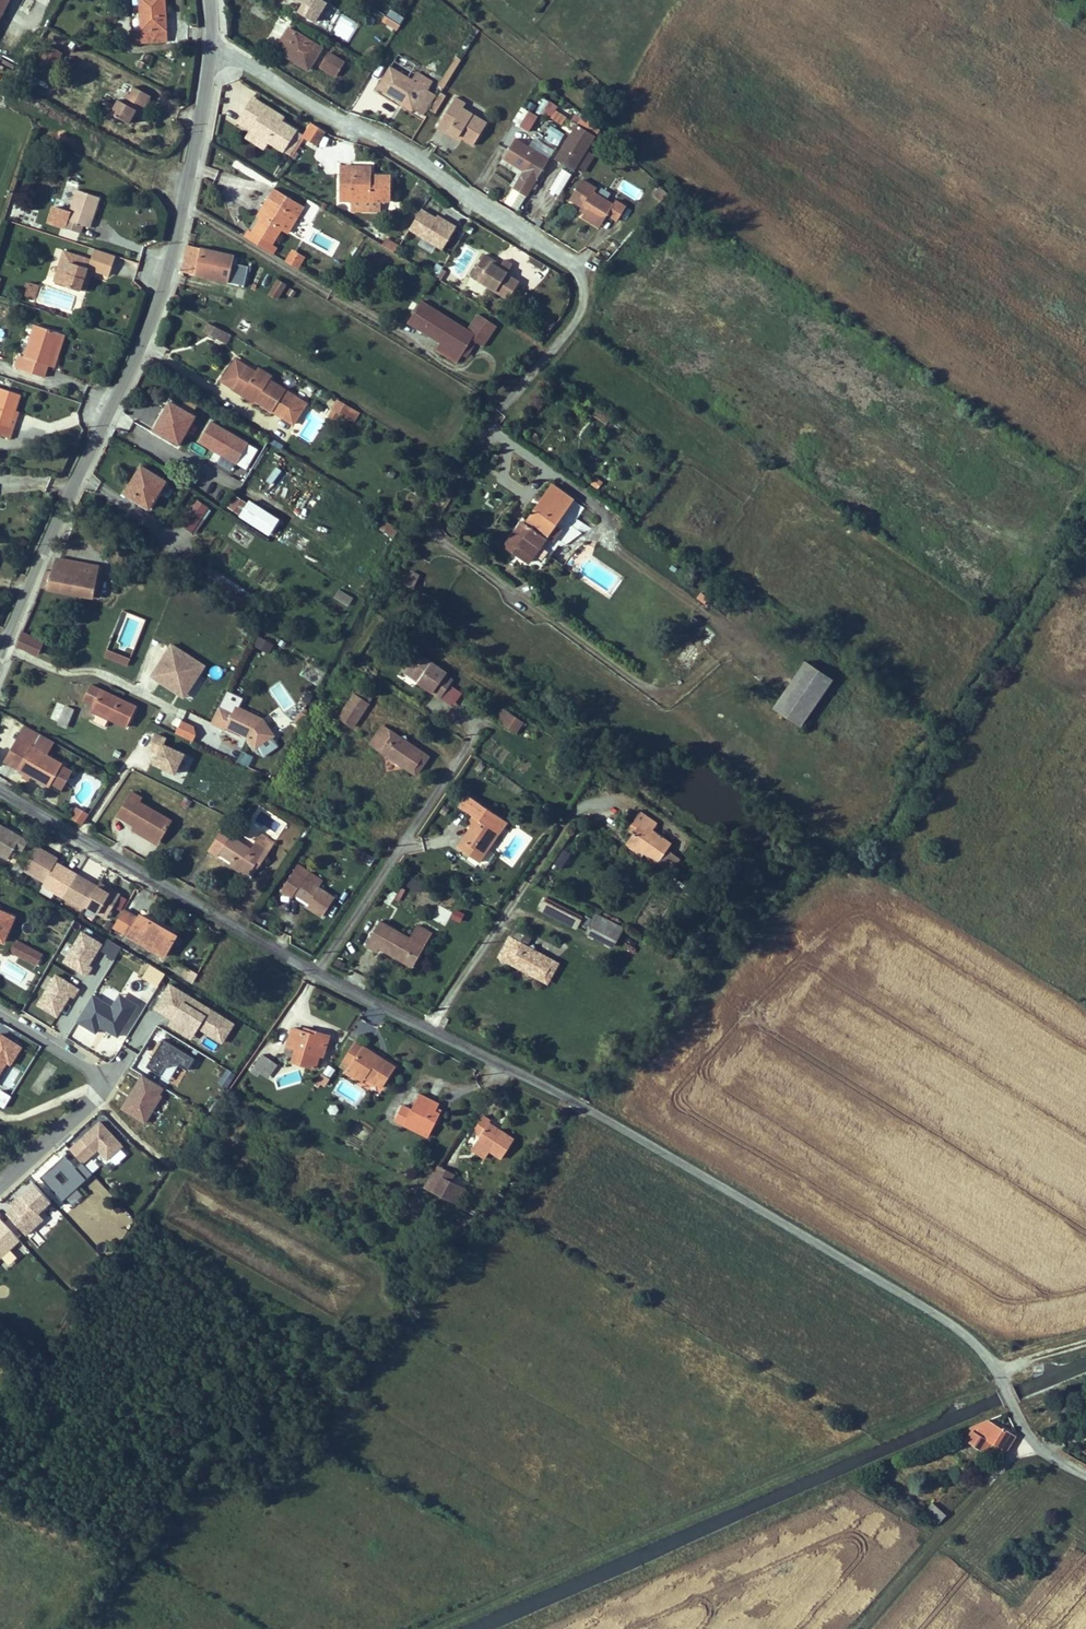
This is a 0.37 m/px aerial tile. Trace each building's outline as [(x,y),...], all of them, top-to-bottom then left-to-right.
[(124,36),(124,48),(161,47),(159,0),(137,0),(134,0),(136,36),(124,36)] [(303,10),(298,18),(315,27),(325,9),(315,3),(316,0),(286,0),(303,10)] [(341,14),(331,33),(348,42),(358,23),(341,14)] [(388,17),(383,24),(396,32),(400,25),(388,17)] [(280,51),(286,55),(292,59),(291,61),(299,67),(298,69),(309,75),(321,53),(289,33),(280,51)] [(441,86),(458,56),(453,53),(436,83),(441,86)] [(283,61),(298,69),(299,67),(291,61),(292,59),(286,55),(283,61)] [(346,67),(329,57),(321,71),(338,82),(346,67)] [(408,85),(385,71),(373,92),(409,113),(421,93),(423,94),(428,85),(413,77),(408,85)] [(427,112),(432,115),(442,97),(437,93),(427,112)] [(112,108),(104,122),(122,132),(127,125),(130,119),(135,122),(145,105),(128,95),(124,103),(121,103),(117,111),(112,108)] [(461,139),(472,146),(485,123),(460,109),(462,104),(451,97),(435,129),(446,135),(448,132),(461,139)] [(545,101),(537,111),(559,127),(567,117),(545,101)] [(293,136),(278,126),(262,116),(265,111),(252,102),(240,120),(253,129),(249,136),(267,148),(280,157),(293,136)] [(520,110),(513,123),(518,126),(526,113),(520,110)] [(265,111),(262,116),(278,126),(281,122),(265,111)] [(528,112),(519,129),(528,134),(537,117),(528,112)] [(135,122),(130,119),(127,125),(132,128),(135,122)] [(235,128),(249,136),(253,129),(240,120),(235,128)] [(575,130),(586,137),(590,130),(579,123),(575,130)] [(586,137),(575,130),(567,125),(546,162),(565,173),(567,170),(577,151),(586,137)] [(448,132),(446,135),(460,142),(461,139),(448,132)] [(265,147),(249,136),(245,143),(261,153),(265,147)] [(540,162),(506,142),(494,163),(515,175),(504,194),(517,201),(540,162)] [(575,175),(585,156),(577,151),(567,170),(575,175)] [(351,173),(336,173),(336,207),(349,207),(377,207),(389,207),(390,183),(373,183),(370,182),(363,182),(363,177),(350,177),(351,173)] [(363,177),(363,182),(370,182),(370,173),(351,173),(350,177),(363,177)] [(564,206),(577,214),(579,210),(584,214),(580,219),(597,230),(603,221),(612,227),(622,212),(611,206),(608,211),(589,199),(592,194),(578,185),(564,206)] [(659,187),(652,196),(660,203),(667,194),(659,187)] [(64,229),(80,234),(82,226),(89,228),(99,198),(75,190),(64,229)] [(258,221),(248,238),(267,251),(277,234),(288,217),(283,214),(288,205),(269,193),(259,211),(263,213),(258,221)] [(283,214),(288,217),(294,221),(300,212),(288,205),(283,214)] [(422,240),(419,243),(440,256),(457,228),(423,207),(408,231),(422,240)] [(263,213),(259,211),(254,219),(258,221),(263,213)] [(294,221),(288,217),(277,234),(283,239),(294,221)] [(597,230),(580,219),(577,224),(595,235),(597,230)] [(367,225),(364,233),(383,240),(385,232),(367,225)] [(268,260),(272,253),(267,251),(248,238),(244,235),(240,242),(268,260)] [(385,239),(382,247),(396,253),(400,245),(385,239)] [(231,261),(190,252),(184,280),(242,293),(246,274),(230,270),(231,261)] [(63,287),(81,293),(87,273),(91,261),(72,256),(63,287)] [(291,258),(287,265),(291,267),(294,263),(298,266),(300,263),(291,258)] [(287,265),(284,270),(292,275),(298,266),(294,263),(291,267),(287,265)] [(436,264),(432,272),(440,276),(444,267),(436,264)] [(484,264),(471,286),(496,302),(513,275),(504,270),(501,275),(498,279),(489,274),(492,270),(484,264)] [(489,274),(498,279),(501,275),(492,270),(489,274)] [(81,293),(85,294),(91,275),(87,273),(81,293)] [(22,296),(35,300),(39,286),(26,282),(22,296)] [(43,285),(39,298),(46,301),(51,287),(43,285)] [(264,301),(272,305),(281,291),(274,286),(264,301)] [(462,336),(415,306),(401,327),(434,347),(429,355),(451,369),(466,345),(478,352),(491,331),(472,320),(462,336)] [(541,326),(550,332),(557,323),(548,317),(541,326)] [(19,356),(15,368),(42,377),(46,365),(54,342),(58,343),(61,334),(34,324),(23,357),(19,356)] [(207,341),(220,349),(225,341),(212,333),(207,341)] [(225,341),(220,349),(228,353),(232,345),(225,341)] [(58,343),(54,342),(46,365),(50,366),(58,343)] [(260,385),(251,379),(240,371),(224,393),(237,402),(245,407),(248,402),(278,421),(289,404),(273,393),(275,390),(262,381),(260,385)] [(10,440),(13,430),(9,429),(14,412),(20,395),(0,389),(0,437),(10,440)] [(328,418),(355,428),(361,410),(335,401),(328,418)] [(289,404),(278,421),(248,402),(245,407),(257,416),(259,413),(276,424),(296,438),(310,417),(289,404)] [(599,407),(593,416),(607,425),(612,416),(599,407)] [(9,429),(13,430),(18,413),(14,412),(9,429)] [(200,432),(176,416),(159,442),(168,448),(170,446),(185,456),(200,432)] [(198,444),(221,456),(218,463),(231,470),(234,465),(247,472),(259,448),(209,422),(198,444)] [(126,505),(135,512),(137,509),(152,518),(168,494),(143,478),(126,505)] [(272,536),(281,520),(239,497),(230,513),(272,536)] [(586,525),(553,503),(543,517),(576,540),(586,525)] [(134,515),(148,524),(152,518),(137,509),(135,512),(134,515)] [(193,544),(209,522),(197,514),(181,536),(193,544)] [(576,540),(543,517),(529,537),(539,543),(562,560),(576,540)] [(562,560),(539,543),(529,537),(528,539),(525,538),(516,551),(513,555),(548,579),(562,560)] [(217,581),(221,574),(210,568),(206,575),(217,581)] [(96,585),(55,572),(50,583),(45,582),(35,599),(88,613),(93,595),(96,585)] [(194,591),(200,581),(191,575),(185,586),(194,591)] [(339,590),(334,599),(349,606),(353,597),(339,590)] [(88,613),(94,615),(100,597),(93,595),(88,613)] [(269,655),(274,645),(259,637),(253,647),(269,655)] [(31,666),(36,655),(16,646),(12,657),(31,666)] [(107,651),(104,658),(127,667),(130,659),(107,651)] [(201,677),(168,656),(148,688),(164,698),(167,691),(185,702),(201,677)] [(440,682),(409,660),(397,677),(414,689),(412,692),(435,708),(446,690),(438,685),(440,682)] [(93,674),(100,677),(103,671),(96,667),(93,674)] [(119,679),(103,671),(100,677),(116,686),(119,679)] [(840,692),(812,674),(800,692),(827,712),(840,692)] [(781,721),(809,739),(827,712),(800,692),(781,721)] [(353,693),(349,698),(363,708),(367,702),(353,693)] [(94,710),(98,703),(86,697),(81,705),(94,710)] [(349,698),(334,720),(348,729),(363,708),(349,698)] [(94,710),(127,725),(129,726),(132,720),(98,703),(94,710)] [(87,717),(85,722),(86,723),(88,720),(94,710),(81,705),(78,712),(87,717)] [(294,723),(302,726),(307,712),(299,709),(294,723)] [(121,740),(129,726),(127,725),(94,710),(88,720),(104,729),(103,731),(121,740)] [(48,716),(40,731),(50,735),(48,737),(54,739),(62,721),(57,719),(48,716)] [(180,718),(174,732),(193,739),(199,725),(180,718)] [(490,729),(496,733),(504,722),(498,718),(490,729)] [(86,723),(103,731),(104,729),(88,720),(86,723)] [(66,723),(62,721),(54,739),(57,741),(66,723)] [(257,734),(230,721),(227,728),(213,721),(205,738),(219,744),(220,742),(237,750),(238,747),(243,749),(241,752),(249,764),(268,750),(257,734)] [(518,732),(504,722),(496,733),(510,743),(518,732)] [(394,743),(376,731),(364,749),(388,766),(389,772),(395,771),(407,780),(411,779),(420,766),(419,761),(401,748),(400,742),(394,743)] [(154,746),(144,741),(137,757),(146,761),(142,772),(163,781),(172,761),(151,752),(154,746)] [(21,757),(31,763),(36,754),(26,749),(21,757)] [(40,801),(43,796),(53,780),(54,777),(31,763),(21,757),(11,751),(0,770),(0,777),(40,801)] [(179,767),(188,771),(194,757),(185,754),(179,767)] [(501,829),(462,802),(454,814),(467,823),(460,833),(463,836),(467,838),(458,851),(467,857),(463,864),(472,871),(501,829)] [(75,805),(71,818),(84,823),(89,810),(75,805)] [(124,806),(110,829),(128,839),(152,854),(163,834),(130,816),(133,811),(124,806)] [(627,842),(622,851),(639,862),(667,880),(675,867),(663,859),(666,853),(647,841),(653,833),(634,821),(628,829),(634,832),(627,842)] [(634,832),(628,829),(622,839),(627,842),(634,832)] [(458,851),(467,838),(463,836),(449,855),(463,864),(467,857),(458,851)] [(251,842),(246,849),(242,857),(211,838),(207,845),(248,868),(250,864),(254,867),(265,850),(251,842)] [(152,854),(128,839),(125,844),(150,859),(152,854)] [(2,872),(9,860),(14,849),(0,841),(0,871),(2,872)] [(205,867),(208,863),(221,871),(239,882),(244,874),(248,868),(207,845),(197,861),(205,867)] [(14,849),(9,860),(16,864),(22,853),(14,849)] [(636,866),(639,862),(622,851),(619,855),(636,866)] [(100,926),(113,903),(104,898),(102,902),(81,890),(79,893),(55,880),(57,876),(36,865),(38,861),(30,856),(16,880),(37,891),(35,895),(77,918),(79,915),(100,926)] [(219,875),(237,886),(239,882),(221,871),(219,875)] [(284,880),(310,897),(314,890),(288,873),(284,880)] [(422,890),(425,881),(410,875),(407,884),(422,890)] [(271,899),(283,906),(286,902),(300,912),(298,915),(314,926),(326,907),(310,897),(284,880),(271,899)] [(536,909),(576,929),(582,915),(542,896),(536,909)] [(432,918),(444,924),(451,912),(438,905),(432,918)] [(124,920),(117,916),(107,935),(115,938),(124,920)] [(132,925),(124,920),(115,938),(158,964),(170,943),(134,922),(132,925)] [(576,940),(602,953),(611,935),(586,921),(576,940)] [(67,944),(61,963),(89,973),(102,937),(79,930),(74,946),(67,944)] [(366,960),(369,957),(403,978),(415,957),(400,948),(370,930),(355,954),(366,960)] [(400,948),(415,957),(422,945),(407,936),(400,948)] [(15,938),(9,952),(38,964),(44,951),(15,938)] [(516,955),(498,946),(488,965),(514,978),(516,985),(523,982),(534,988),(540,986),(546,975),(544,970),(528,962),(522,953),(516,955)] [(24,961),(17,972),(27,978),(34,966),(24,961)] [(186,977),(171,968),(167,975),(182,983),(186,977)] [(36,1006),(61,1017),(77,982),(52,971),(36,1006)] [(163,988),(149,1012),(167,1023),(163,1029),(184,1041),(191,1030),(215,1045),(226,1026),(202,1011),(198,1018),(178,1006),(182,999),(163,988)] [(112,1003),(93,992),(76,1020),(96,1032),(100,1026),(118,1036),(138,1002),(120,991),(112,1003)] [(202,1011),(182,999),(178,1006),(198,1018),(202,1011)] [(301,1038),(285,1033),(280,1051),(316,1062),(322,1042),(302,1035),(301,1038)] [(1,1037),(0,1039),(0,1078),(8,1065),(12,1067),(23,1050),(1,1037)] [(338,1073),(347,1080),(353,1072),(358,1075),(356,1079),(373,1089),(386,1069),(346,1044),(333,1063),(341,1068),(338,1073)] [(188,1064),(156,1045),(139,1073),(153,1081),(158,1074),(171,1071),(180,1076),(188,1064)] [(246,1075),(254,1080),(264,1065),(257,1060),(246,1075)] [(330,1076),(335,1067),(328,1064),(323,1073),(330,1076)] [(272,1071),(264,1065),(254,1080),(262,1085),(272,1071)] [(353,1083),(356,1079),(358,1075),(353,1072),(347,1080),(353,1083)] [(157,1093),(136,1080),(115,1114),(138,1128),(154,1102),(152,1101),(157,1093)] [(0,1090),(0,1104),(4,1106),(11,1094),(1,1088),(0,1090)] [(394,1108),(386,1122),(396,1127),(399,1123),(422,1136),(433,1116),(428,1114),(430,1109),(431,1107),(411,1097),(403,1113),(394,1108)] [(473,1118),(463,1133),(471,1138),(466,1145),(479,1153),(492,1162),(504,1144),(491,1135),(479,1127),(481,1124),(473,1118)] [(420,1140),(422,1136),(399,1123),(396,1127),(420,1140)] [(116,1152),(94,1128),(75,1146),(88,1160),(92,1156),(101,1166),(116,1152)] [(58,1161),(34,1183),(57,1208),(87,1180),(76,1168),(70,1174),(58,1161)] [(431,1172),(428,1178),(440,1184),(444,1178),(431,1172)] [(428,1178),(420,1194),(438,1203),(447,1187),(440,1184),(428,1178)] [(450,1189),(447,1187),(438,1203),(442,1205),(450,1189)] [(20,1240),(35,1226),(30,1221),(45,1207),(29,1189),(5,1211),(8,1214),(2,1220),(20,1240)] [(19,1240),(1,1258),(10,1267),(28,1249),(19,1240)] [(988,1414),(969,1422),(970,1425),(964,1433),(983,1445),(991,1434),(1004,1442),(1016,1428),(1003,1421),(1000,1421),(988,1414)] [(932,1496),(926,1504),(940,1514),(946,1506),(932,1496)]
